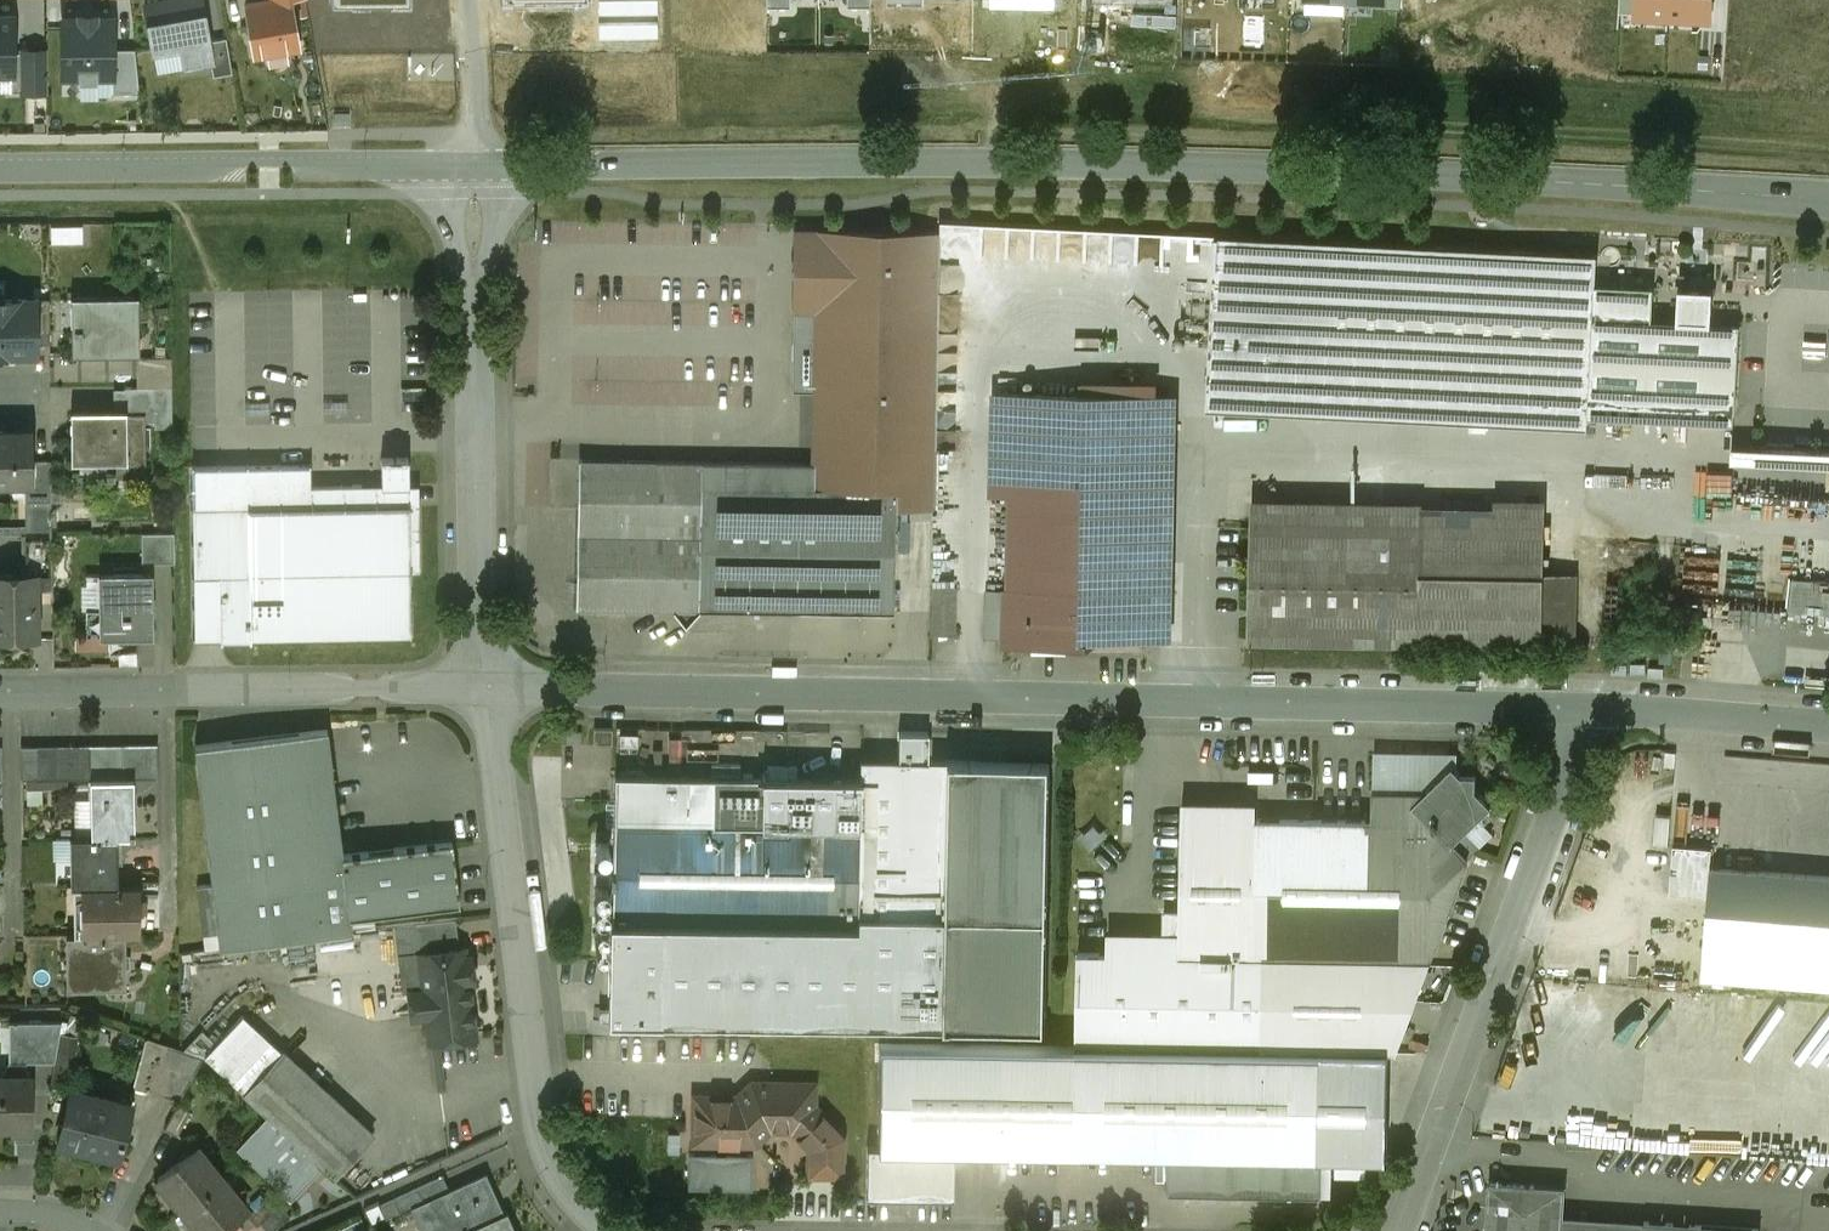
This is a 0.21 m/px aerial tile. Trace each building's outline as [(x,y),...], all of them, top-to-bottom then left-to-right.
[(145,1),(153,53),(180,49),(183,67),(212,62),(214,62),(210,40),(204,0),(154,0),(145,1)] [(246,5),(254,54),(300,47),(292,0),(274,0),(271,1),(246,5)] [(1635,12),(1636,0),(1620,0),(1619,11),(1635,12)] [(1635,12),(1635,14),(1670,16),(1671,0),(1636,0),(1635,12)] [(1670,16),(1712,18),(1713,0),(1671,0),(1670,16)] [(80,18),(63,18),(63,77),(81,77),(81,81),(97,80),(97,76),(113,76),(114,76),(115,48),(114,18),(97,18),(97,14),(80,14),(80,18)] [(11,72),(12,73),(14,73),(14,70),(13,70),(13,20),(14,20),(13,18),(11,18),(0,18),(0,72),(11,72)] [(228,37),(210,40),(214,62),(212,62),(214,75),(233,72),(228,37)] [(47,94),(47,48),(23,48),(23,94),(47,94)] [(114,76),(113,76),(114,92),(140,92),(135,49),(115,48),(114,76)] [(936,233),(821,230),(818,230),(818,232),(812,232),(811,255),(818,255),(818,262),(817,262),(816,311),(793,310),(793,312),(794,312),(792,388),(792,390),(815,391),(813,463),(701,460),(700,485),(896,489),(896,507),(933,508),(939,232),(936,232),(936,233)] [(1598,254),(1216,234),(1214,269),(1215,269),(1207,407),(1594,427),(1595,417),(1733,424),(1738,325),(1652,320),(1654,287),(1596,284),(1598,254)] [(137,297),(73,298),(74,352),(138,351),(137,297)] [(0,299),(0,353),(48,353),(48,345),(36,345),(35,299),(0,299)] [(50,299),(35,299),(36,345),(48,345),(48,353),(50,353),(50,299)] [(172,357),(137,357),(137,387),(155,387),(172,387),(172,357)] [(137,387),(125,387),(125,414),(145,413),(145,417),(145,421),(155,421),(155,412),(155,387),(137,387)] [(173,412),(172,387),(155,387),(155,412),(173,412)] [(1180,394),(994,390),(991,494),(1011,495),(1008,636),(1175,640),(1180,394)] [(125,414),(75,414),(75,457),(107,457),(107,477),(146,477),(145,421),(145,417),(145,413),(125,414)] [(0,430),(0,483),(25,482),(25,502),(35,502),(35,460),(29,460),(29,430),(0,430)] [(311,464),(192,466),(194,574),(219,574),(220,637),(411,634),(410,570),(419,570),(419,506),(409,506),(409,505),(405,505),(405,485),(409,485),(408,457),(381,458),(382,485),(385,485),(385,505),(311,507),(311,464)] [(701,460),(580,458),(578,531),(699,534),(700,485),(701,460)] [(51,460),(35,460),(35,502),(52,501),(51,460)] [(896,489),(700,485),(699,534),(698,608),(894,612),(896,507),(896,489)] [(1546,523),(1423,521),(1424,502),(1252,498),(1249,640),(1576,646),(1578,573),(1545,572),(1546,523)] [(699,534),(578,531),(577,605),(698,608),(699,534)] [(174,532),(142,533),(142,563),(174,562),(174,532)] [(52,534),(22,534),(22,562),(26,562),(26,574),(36,573),(36,581),(53,581),(52,534)] [(1682,545),(1644,541),(1635,647),(1674,650),(1682,545)] [(0,574),(0,635),(36,635),(36,581),(36,573),(26,574),(0,574)] [(150,575),(101,575),(102,609),(87,610),(87,634),(151,633),(150,575)] [(1793,578),(1790,610),(1828,614),(1828,581),(1793,578)] [(955,588),(933,588),(932,632),(954,632),(955,588)] [(612,729),(594,728),(594,743),(611,743),(612,729)] [(327,730),(196,746),(212,885),(218,934),(220,949),(352,933),(350,918),(343,857),(327,730)] [(928,734),(899,733),(898,761),(928,761),(928,734)] [(89,745),(55,746),(56,780),(90,779),(89,745)] [(123,745),(89,745),(90,779),(124,779),(123,745)] [(157,745),(123,745),(124,779),(134,779),(158,779),(157,745)] [(55,746),(21,746),(22,780),(56,780),(55,746)] [(928,761),(898,761),(860,760),(860,780),(858,830),(856,915),(942,917),(946,762),(928,761)] [(1051,764),(946,762),(942,917),(1048,920),(1051,764)] [(1425,793),(1414,804),(1453,844),(1478,819),(1492,806),(1472,786),(1472,779),(1465,779),(1453,766),(1425,793)] [(714,777),(615,776),(615,825),(713,827),(714,777)] [(858,830),(860,780),(714,777),(713,827),(858,830)] [(124,779),(90,779),(92,838),(117,838),(135,837),(134,779),(124,779)] [(1373,822),(1256,819),(1254,957),(1431,961),(1469,860),(1467,858),(1453,844),(1414,804),(1425,793),(1373,792),(1373,822)] [(1256,819),(1183,818),(1180,933),(1180,955),(1180,956),(1254,957),(1256,819)] [(1478,819),(1453,844),(1467,858),(1493,834),(1478,819)] [(713,827),(615,825),(614,873),(609,873),(609,883),(614,883),(612,920),(855,926),(856,915),(858,830),(713,827)] [(92,838),(71,838),(71,887),(81,887),(118,886),(117,838),(92,838)] [(453,844),(343,857),(350,918),(461,905),(453,844)] [(1713,848),(1674,845),(1670,893),(1709,896),(1711,867),(1713,848)] [(1711,867),(1709,896),(1702,978),(1828,988),(1828,876),(1711,867)] [(212,885),(198,887),(204,936),(218,934),(212,885)] [(118,886),(81,887),(82,935),(125,934),(140,934),(140,886),(118,886)] [(942,917),(856,915),(855,926),(612,920),(610,1018),(939,1026),(942,917)] [(1048,920),(942,917),(939,1026),(1045,1028),(1048,920)] [(456,920),(416,925),(419,955),(460,950),(456,920)] [(1163,933),(1163,932),(1108,931),(1107,954),(1180,955),(1180,933),(1163,933)] [(82,935),(67,935),(67,981),(106,981),(106,988),(126,988),(125,934),(82,935)] [(460,950),(419,955),(424,990),(409,992),(412,1017),(427,1016),(430,1043),(476,1037),(469,982),(474,982),(471,956),(466,957),(465,949),(460,950)] [(1107,954),(1079,953),(1077,1047),(1324,1051),(1390,1052),(1397,1052),(1431,961),(1254,957),(1180,956),(1180,955),(1107,954)] [(62,1023),(24,1023),(24,1062),(55,1062),(62,1023)] [(204,1057),(147,1038),(135,1088),(181,1100),(204,1057)] [(1077,1047),(879,1043),(877,1146),(877,1149),(954,1150),(1075,1152),(1077,1047)] [(1324,1051),(1077,1047),(1075,1152),(1166,1154),(1166,1192),(1322,1195),(1322,1156),(1388,1159),(1390,1052),(1324,1051)] [(373,1135),(283,1052),(244,1095),(269,1118),(320,1166),(334,1178),(373,1135)] [(0,1078),(0,1125),(15,1125),(15,1130),(30,1130),(30,1078),(0,1078)] [(813,1085),(752,1084),(737,1098),(705,1098),(702,1095),(693,1103),(696,1106),(696,1131),(713,1132),(718,1137),(718,1149),(740,1149),(740,1134),(763,1134),(773,1125),(787,1125),(810,1148),(809,1174),(842,1175),(843,1136),(827,1119),(829,1118),(819,1108),(818,1110),(812,1104),(813,1085)] [(132,1105),(71,1090),(58,1139),(98,1149),(97,1152),(120,1157),(132,1105)] [(320,1166),(269,1118),(259,1129),(264,1134),(244,1155),(281,1190),(280,1190),(287,1196),(307,1175),(309,1178),(320,1166)] [(954,1150),(877,1149),(877,1146),(867,1146),(866,1196),(953,1198),(954,1150)] [(222,1178),(197,1147),(158,1178),(183,1209),(222,1178)] [(481,1180),(488,1177),(487,1175),(430,1201),(443,1230),(513,1230),(506,1215),(499,1218),(481,1180)] [(444,1177),(417,1189),(422,1201),(423,1202),(450,1190),(444,1177)] [(222,1178),(183,1209),(201,1230),(219,1230),(246,1209),(222,1178)] [(1563,1216),(1565,1188),(1491,1183),(1488,1230),(1760,1230),(1760,1229),(1563,1216)] [(417,1189),(379,1206),(385,1218),(422,1201),(417,1189)] [(269,1198),(247,1216),(256,1227),(260,1224),(278,1209),(269,1198)] [(260,1224),(266,1230),(274,1230),(291,1217),(282,1206),(278,1209),(260,1224)]
